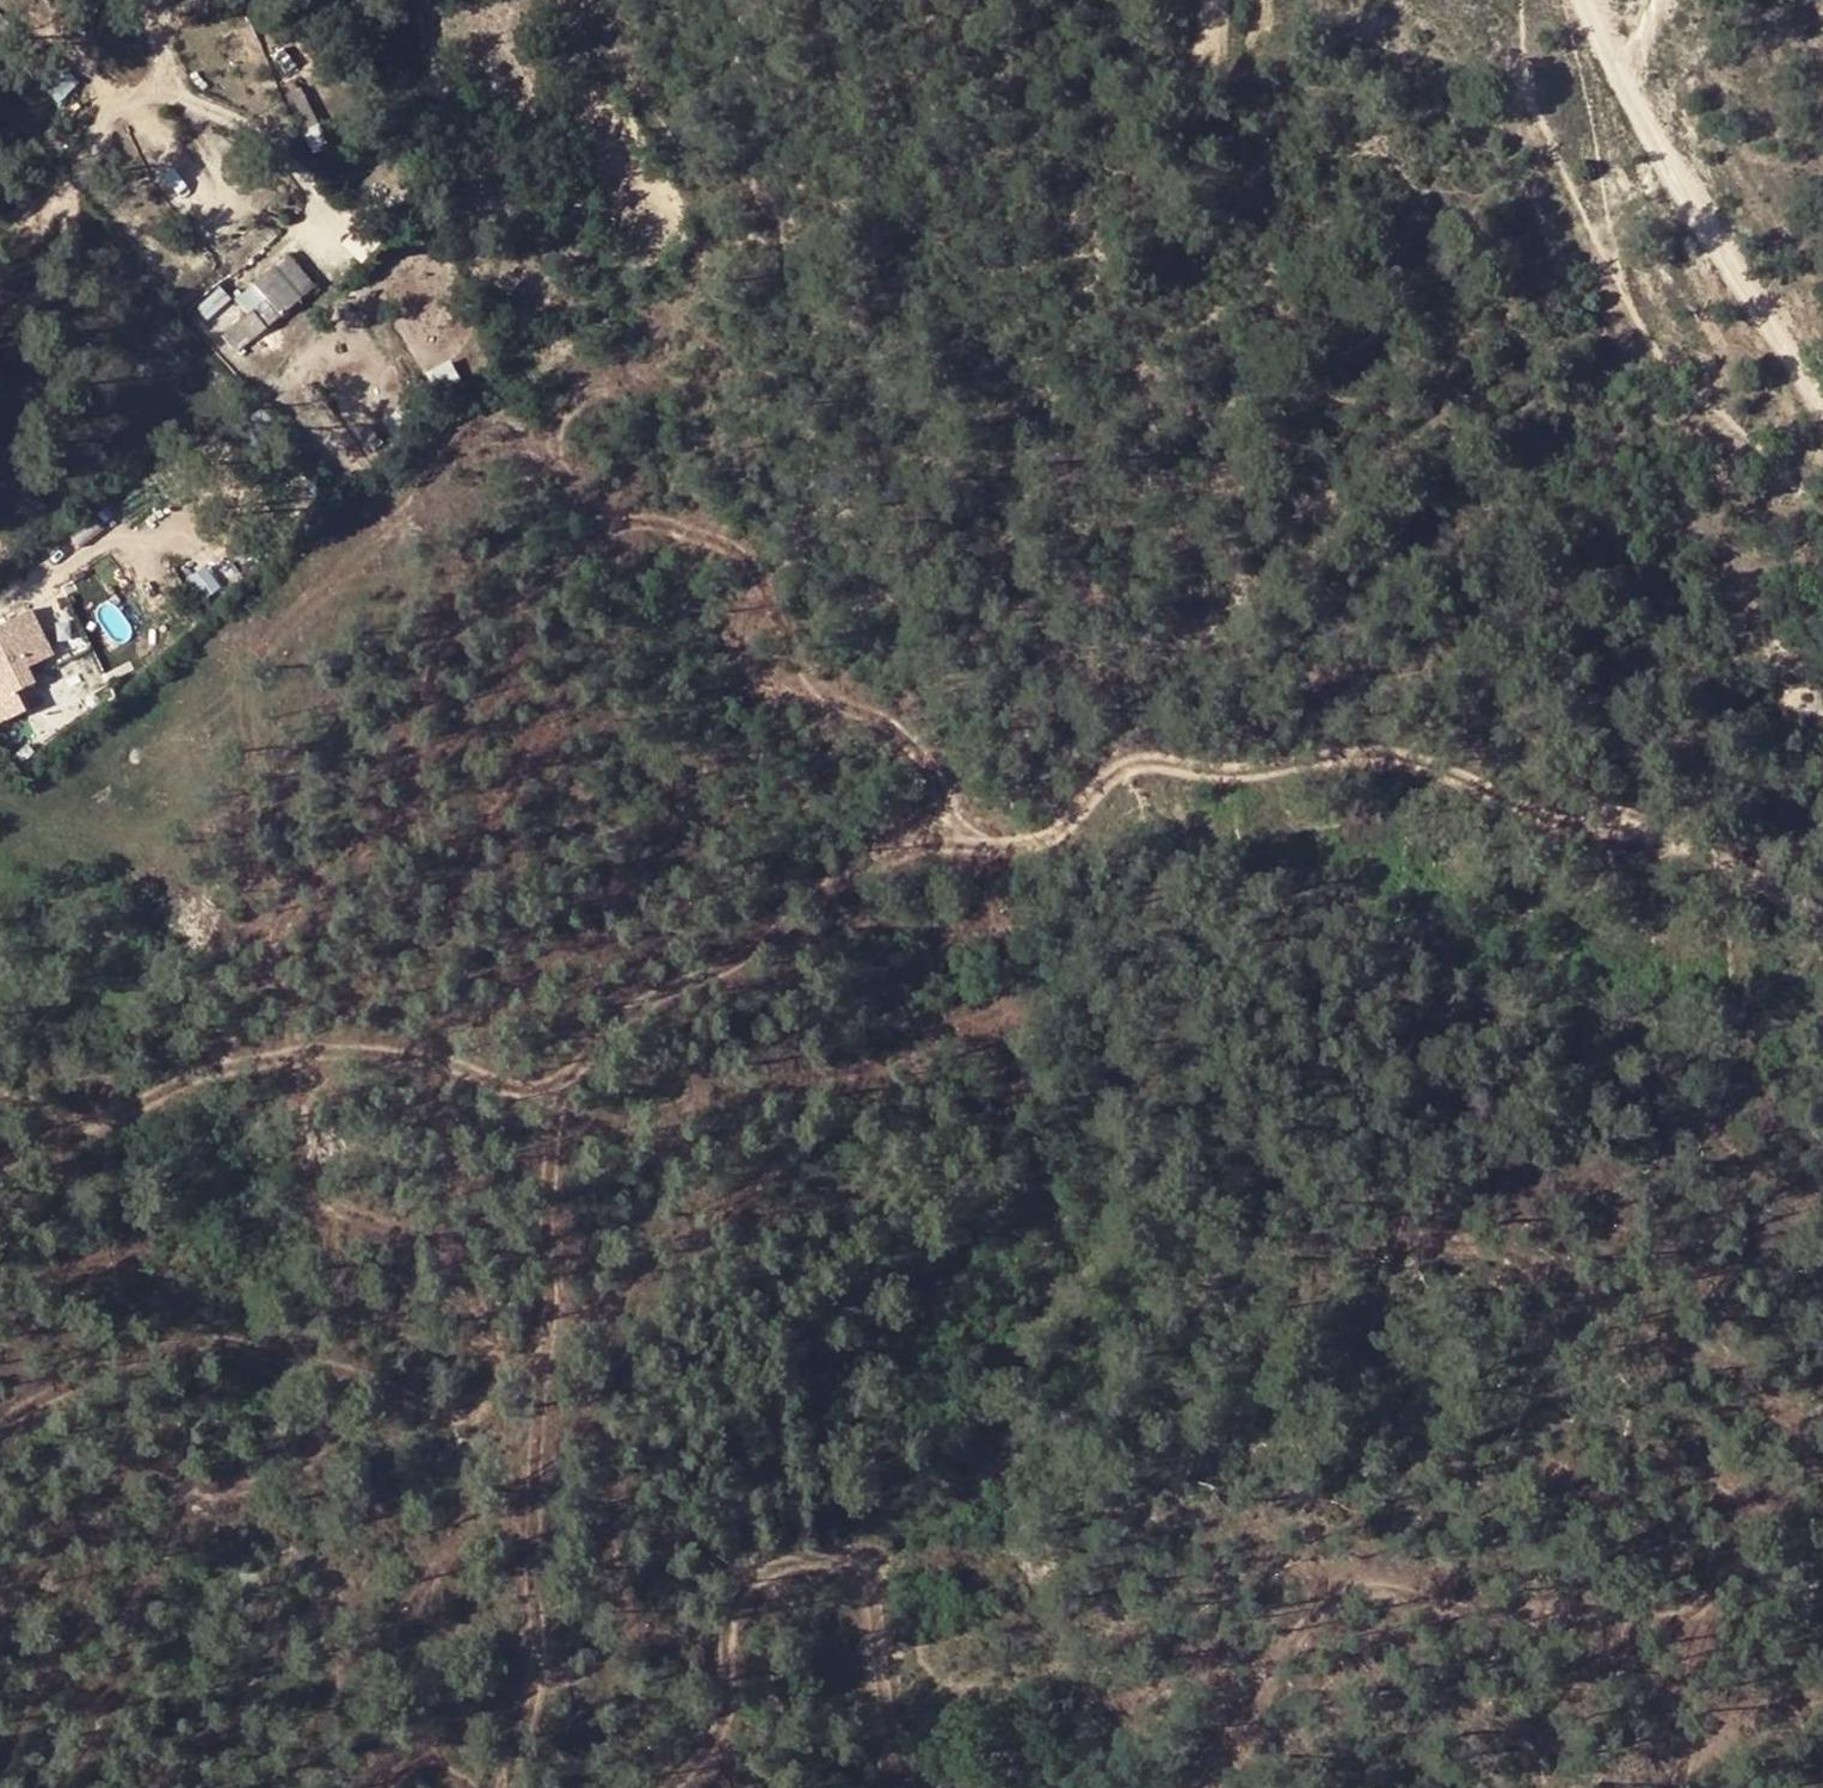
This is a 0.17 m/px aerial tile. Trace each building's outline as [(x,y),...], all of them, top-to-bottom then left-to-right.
[(200,307),(239,351),(317,285),(289,252),(233,300),(223,288),(200,307)] [(26,713),(18,690),(35,684),(28,665),(52,657),(35,608),(0,620),(0,722),(26,713)]
